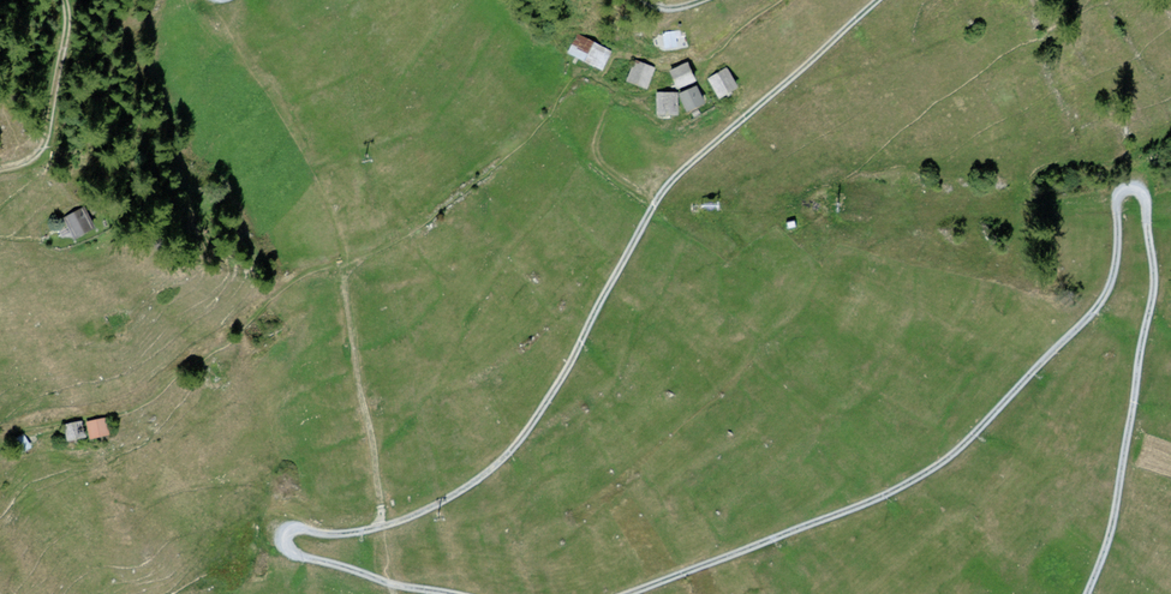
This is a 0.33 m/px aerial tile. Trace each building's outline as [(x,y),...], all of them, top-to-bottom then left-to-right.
[(681,45),(679,32),(665,33),(666,47),(681,45)] [(613,50),(578,33),(566,55),(602,73),(613,50)] [(650,66),(632,59),(624,78),(642,85),(650,66)] [(694,81),(687,65),(671,72),(678,87),(694,81)] [(724,66),(705,76),(715,97),(735,87),(724,66)] [(703,103),(696,88),(681,94),(688,110),(703,103)] [(676,94),(659,94),(658,113),(676,114),(676,94)] [(76,206),(61,213),(70,234),(85,227),(76,206)] [(106,419),(86,422),(88,438),(108,435),(106,419)] [(83,423),(64,425),(65,439),(84,437),(83,423)] [(23,433),(9,440),(17,456),(31,450),(23,433)]
